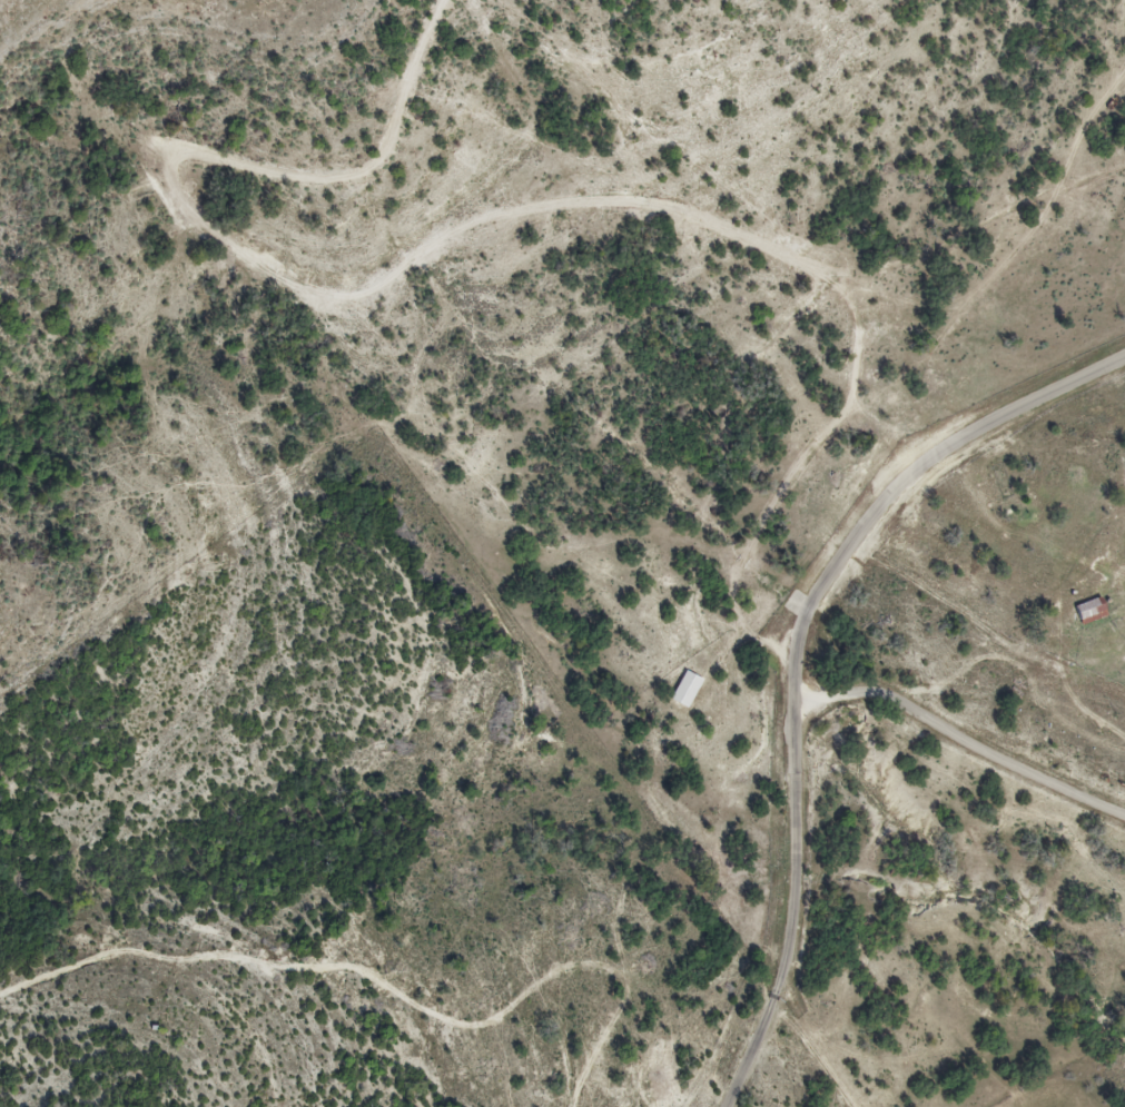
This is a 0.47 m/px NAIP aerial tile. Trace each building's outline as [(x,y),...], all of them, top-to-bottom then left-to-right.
[(1109,617),(1101,597),(1075,608),(1082,627),(1109,617)]
